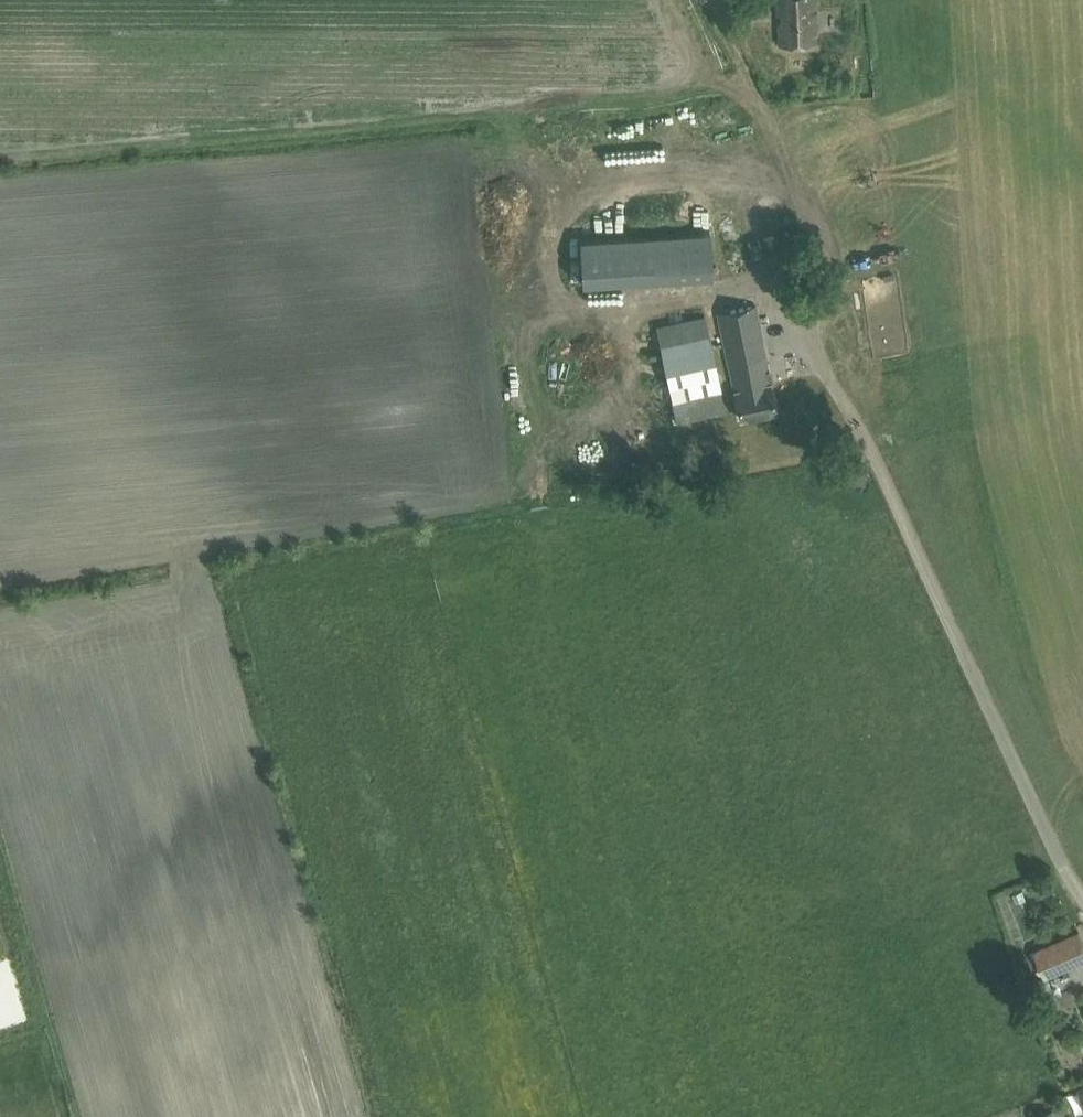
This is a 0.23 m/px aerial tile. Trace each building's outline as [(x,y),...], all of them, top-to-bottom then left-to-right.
[(814,45),(813,0),(776,0),(777,46),(814,45)] [(776,382),(774,370),(769,371),(756,307),(718,314),(730,378),(732,378),(740,420),(776,413),(770,383),(776,382)] [(1046,978),(1082,961),(1082,942),(1078,931),(1034,950),(1046,978)] [(1053,1108),(1031,1116),(1056,1116),(1053,1108)]
